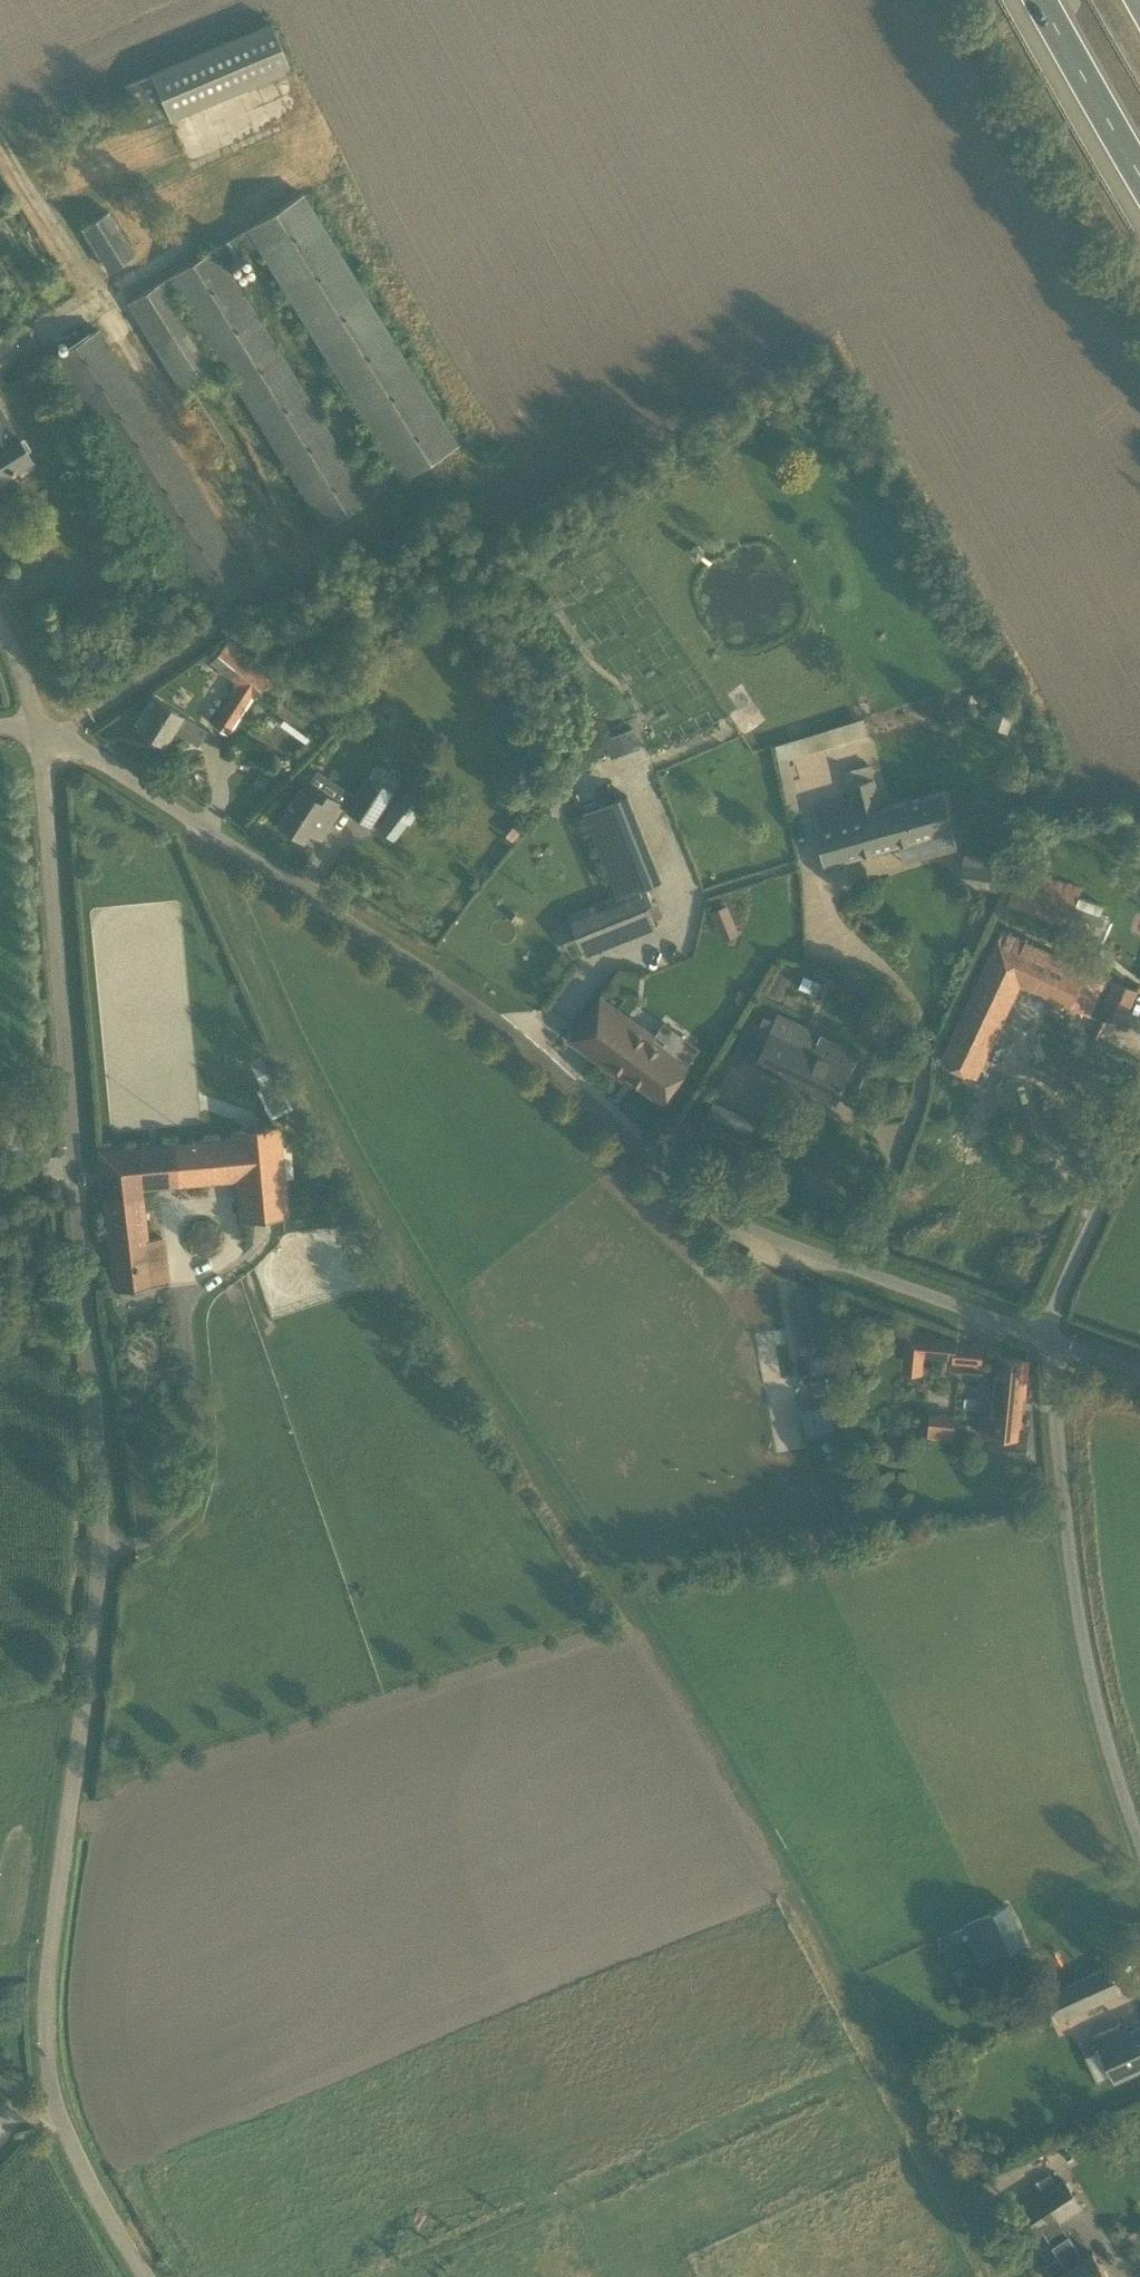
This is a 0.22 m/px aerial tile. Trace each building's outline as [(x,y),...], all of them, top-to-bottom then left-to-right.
[(271,23),(151,73),(125,84),(143,129),(169,118),(289,67),(271,23)] [(369,500),(359,483),(220,262),(252,242),(401,480),(457,445),(302,194),(169,276),(128,302),(181,388),(215,367),(170,293),(177,289),(324,528),(369,500)] [(81,228),(108,272),(136,255),(109,211),(81,228)] [(63,337),(69,347),(52,358),(203,601),(248,572),(97,330),(81,340),(75,330),(63,337)] [(31,458),(14,431),(13,432),(0,410),(0,477),(31,458)] [(230,637),(225,645),(210,662),(238,685),(213,723),(227,733),(251,696),(254,697),(274,672),(230,637)] [(155,697),(149,707),(137,726),(164,743),(172,729),(197,744),(206,729),(155,697)] [(863,719),(776,746),(779,762),(790,758),(868,735),(863,719)] [(633,725),(605,736),(613,756),(641,744),(633,725)] [(376,764),(346,809),(369,823),(398,779),(376,764)] [(814,807),(817,819),(826,864),(953,828),(945,791),(882,809),(874,779),(848,785),(851,796),(814,807)] [(300,788),(277,823),(287,829),(286,829),(287,830),(288,830),(292,832),(292,833),(293,833),(302,839),(310,828),(316,832),(314,834),(320,837),(342,803),(326,793),(327,793),(325,792),(319,789),(314,797),(300,788)] [(408,789),(379,826),(393,838),(423,800),(408,789)] [(587,812),(622,894),(640,887),(660,879),(625,796),(587,812)] [(1001,857),(964,853),(960,884),(997,889),(1001,857)] [(1008,906),(1056,923),(1071,929),(1075,919),(1081,921),(1090,896),(1081,893),(1082,889),(1022,867),(1008,906)] [(640,887),(622,894),(570,915),(586,955),(656,927),(640,887)] [(713,912),(721,932),(725,940),(738,935),(727,906),(713,912)] [(1006,932),(941,1061),(976,1079),(1023,984),(1040,992),(1044,984),(1077,1000),(1073,1007),(1083,1012),(1082,1014),(1089,1018),(1102,992),(1085,984),(1090,974),(1006,932)] [(1099,1011),(1127,1022),(1139,991),(1139,989),(1113,979),(1109,988),(1099,1011)] [(624,1078),(627,1074),(663,1101),(688,1067),(652,1040),(655,1036),(601,997),(571,1039),(624,1078)] [(750,1023),(742,1041),(732,1061),(740,1065),(744,1056),(758,1062),(757,1063),(836,1100),(851,1068),(813,1050),(821,1035),(779,1016),(777,1021),(764,1016),(759,1027),(750,1023)] [(700,1131),(745,1150),(758,1118),(714,1099),(700,1131)] [(241,1220),(286,1216),(278,1127),(233,1131),(234,1138),(174,1143),(177,1184),(238,1178),(241,1220)] [(141,1195),(109,1199),(105,1199),(115,1289),(168,1283),(162,1237),(146,1239),(141,1195)] [(906,1352),(924,1354),(955,1357),(956,1342),(956,1339),(934,1336),(934,1333),(908,1330),(906,1352)] [(980,1434),(996,1436),(1018,1438),(1022,1396),(1025,1396),(1029,1360),(998,1357),(992,1415),(981,1414),(980,1434)] [(980,1963),(1005,1951),(1025,1942),(1008,1905),(963,1926),(980,1963)] [(1120,1992),(1108,1968),(1047,1995),(1058,2020),(1120,1992)] [(1112,2073),(1116,2080),(1139,2069),(1139,2028),(1130,2033),(1125,2022),(1095,2036),(1101,2049),(1086,2056),(1097,2080),(1112,2073)] [(1070,2234),(1061,2220),(1082,2206),(1064,2179),(1020,2208),(1038,2235),(1045,2230),(1055,2245),(1070,2234)] [(1064,2276),(1110,2276),(1093,2252),(1085,2257),(1070,2234),(1055,2245),(1069,2267),(1061,2273),(1064,2276)]
